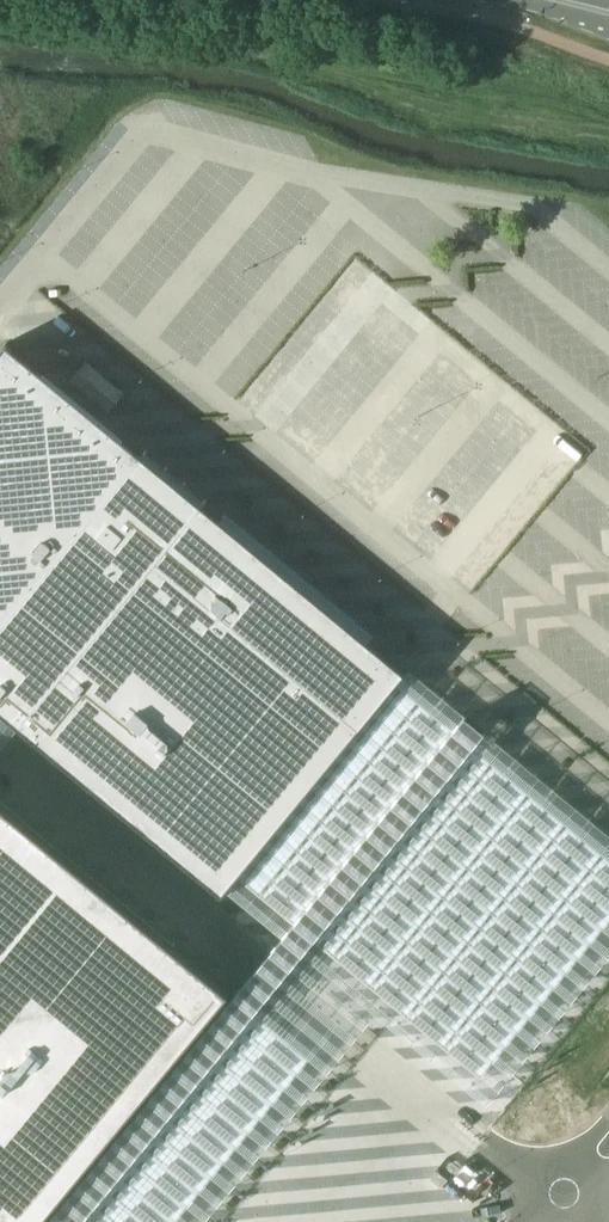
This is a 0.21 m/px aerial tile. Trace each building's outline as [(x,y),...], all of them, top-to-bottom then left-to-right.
[(0,349),(0,710),(222,893),(405,670),(6,342),(0,349)] [(398,681),(238,875),(391,1001),(481,1074),(608,919),(608,855),(398,681)] [(230,989),(0,799),(0,1221),(38,1221),(230,989)] [(38,1221),(79,1221),(83,1217),(89,1221),(141,1221),(144,1218),(149,1221),(173,1221),(311,1055),(256,1010),(235,993),(230,989),(38,1221)]
